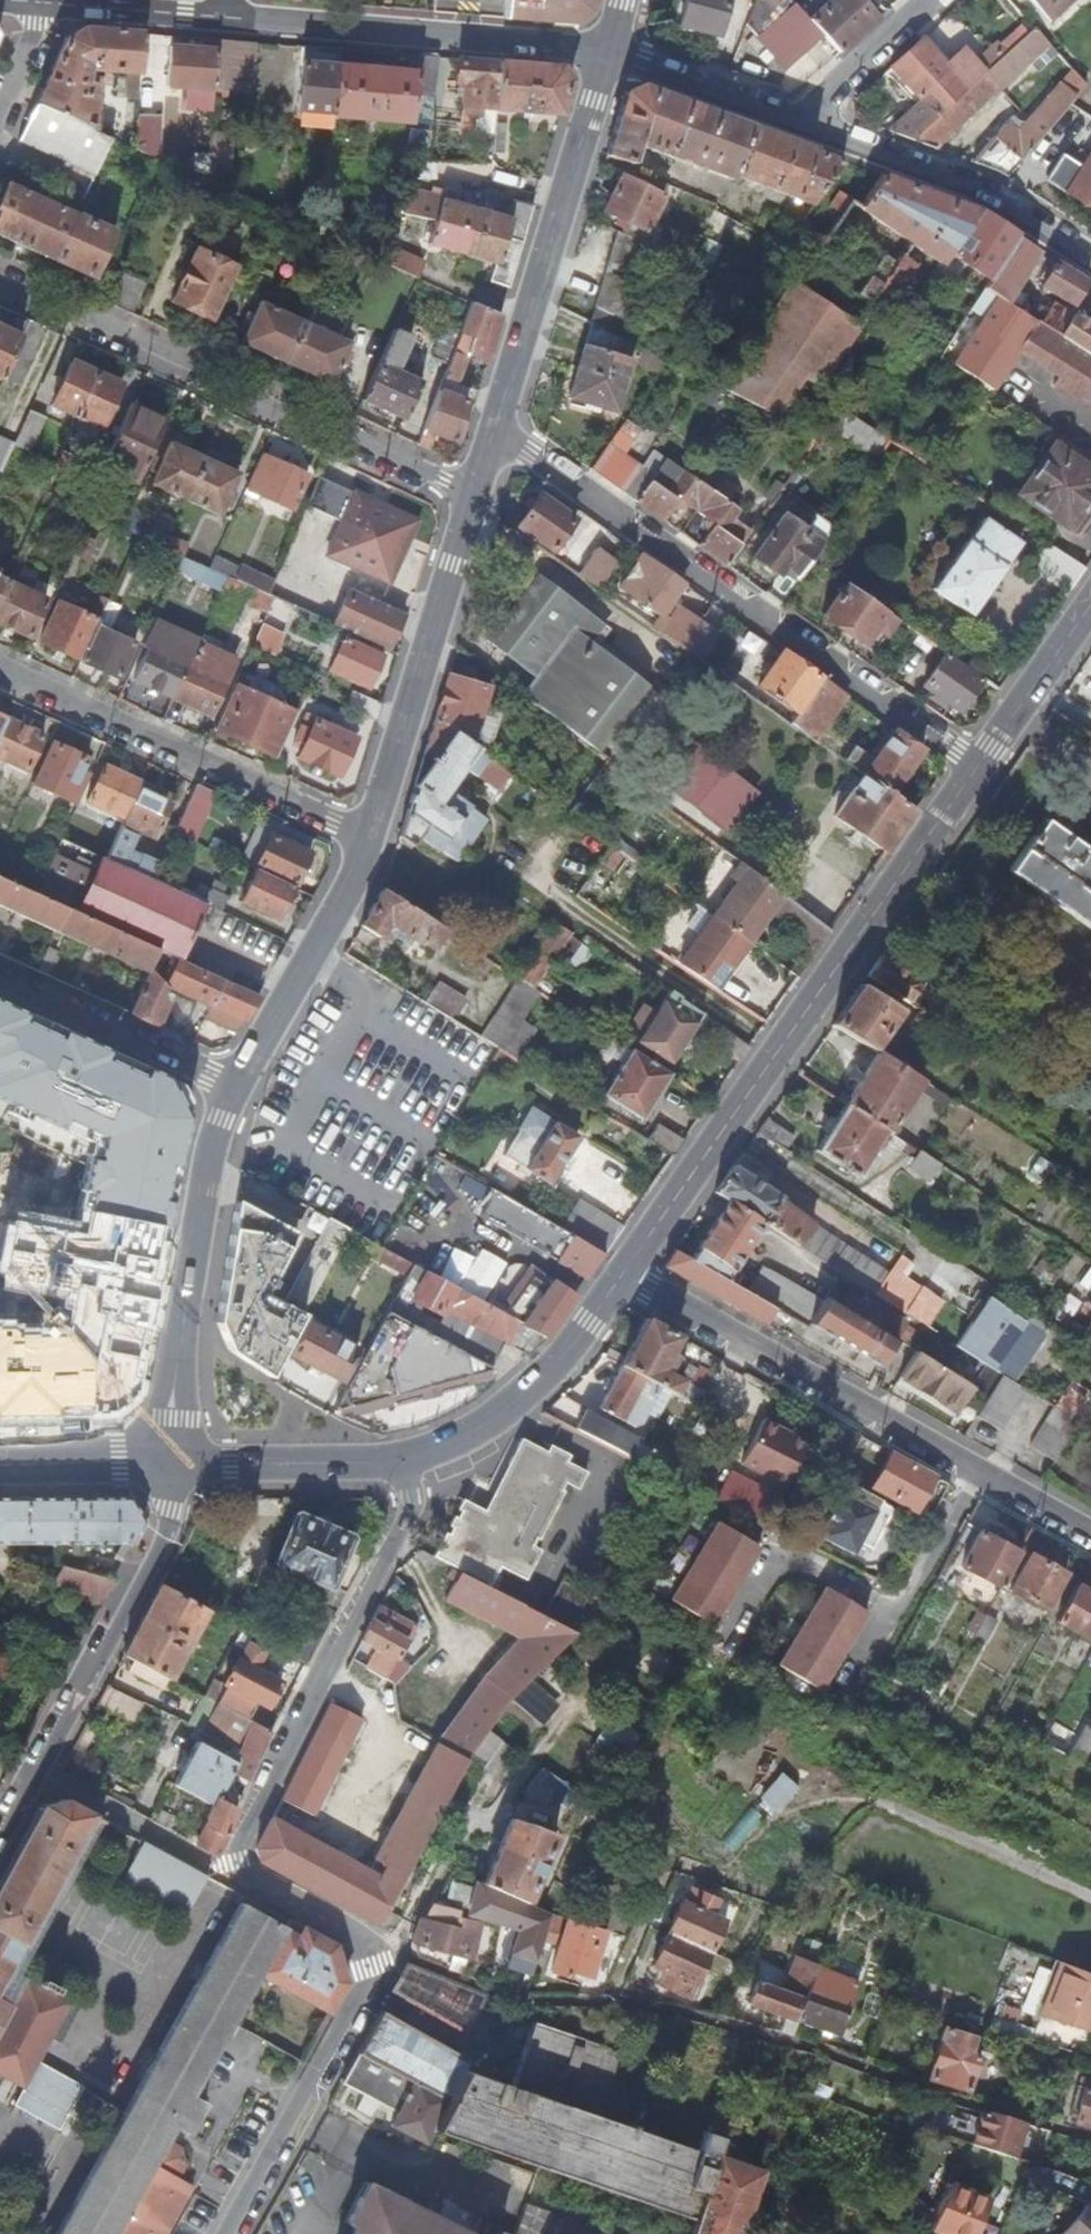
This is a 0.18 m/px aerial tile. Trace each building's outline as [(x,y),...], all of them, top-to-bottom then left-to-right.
[(503,20),(577,26),(591,15),(594,0),(504,0),(504,3),(503,20)] [(726,0),(687,0),(680,27),(717,36),(726,0)] [(745,24),(788,69),(824,36),(810,20),(791,0),(754,0),(745,24)] [(879,17),(863,0),(831,0),(810,20),(824,36),(840,52),(879,17)] [(1076,0),(1033,0),(1052,21),(1076,0)] [(946,22),(931,33),(943,50),(958,39),(946,22)] [(1049,41),(1035,27),(986,72),(969,89),(945,110),(959,125),(1049,41)] [(139,67),(142,34),(81,29),(65,41),(34,108),(89,130),(92,97),(92,86),(84,86),(85,72),(127,76),(138,76),(139,67)] [(156,68),(158,35),(142,34),(139,67),(150,67),(156,68)] [(214,89),(218,41),(203,39),(202,44),(195,44),(193,47),(193,50),(171,48),(168,86),(214,89)] [(947,64),(922,39),(891,67),(920,98),(930,87),(934,93),(890,131),(913,140),(945,110),(969,89),(947,64)] [(249,92),(252,43),(218,41),(214,89),(249,92)] [(339,68),(339,51),(302,47),(297,105),(335,110),(339,68)] [(963,49),(947,64),(969,89),(986,72),(963,49)] [(414,123),(417,92),(418,72),(420,58),(413,57),(412,72),(339,68),(335,110),(335,117),(414,123)] [(434,94),(437,59),(420,58),(418,72),(417,92),(434,94)] [(497,109),(498,64),(458,60),(456,83),(464,83),(463,106),(485,108),(485,134),(496,136),(497,109)] [(497,109),(562,116),(571,84),(561,68),(498,64),(497,109)] [(147,102),(150,67),(139,67),(138,76),(137,91),(136,101),(147,102)] [(1006,176),(1070,104),(1088,83),(1076,70),(1020,134),(1007,124),(973,162),(1006,176)] [(127,90),(137,91),(138,76),(127,76),(127,90)] [(667,157),(686,103),(638,84),(622,92),(604,157),(629,163),(636,146),(667,157)] [(92,86),(92,97),(108,99),(109,87),(92,86)] [(750,126),(686,103),(667,157),(730,179),(732,174),(750,126)] [(303,120),(334,124),(335,117),(335,110),(297,105),(296,112),(304,114),(303,120)] [(89,130),(34,108),(19,142),(95,178),(109,148),(113,142),(112,141),(89,130)] [(913,140),(934,148),(959,125),(945,110),(913,140)] [(136,113),(135,146),(157,147),(158,114),(136,113)] [(843,161),(750,126),(732,174),(813,203),(843,161)] [(113,142),(132,150),(133,137),(118,131),(113,142)] [(412,133),(409,163),(431,163),(433,136),(412,133)] [(214,135),(212,168),(228,169),(230,136),(214,135)] [(1090,151),(1080,169),(1067,191),(1090,206),(1090,151)] [(1067,191),(1080,169),(1059,156),(1046,178),(1067,191)] [(194,179),(207,184),(209,160),(195,159),(194,179)] [(409,163),(407,180),(432,180),(433,163),(431,163),(409,163)] [(943,264),(949,255),(978,211),(880,175),(859,205),(913,244),(943,264)] [(620,177),(611,195),(653,214),(661,197),(620,177)] [(56,263),(77,217),(4,184),(0,192),(0,238),(56,263)] [(400,214),(405,215),(413,190),(405,188),(400,214)] [(436,223),(472,232),(480,210),(413,190),(405,215),(436,223)] [(840,215),(851,199),(841,193),(831,208),(840,215)] [(653,214),(611,195),(603,213),(642,231),(644,233),(653,214)] [(913,244),(859,205),(851,199),(840,215),(780,303),(722,389),(768,413),(775,416),(804,374),(817,384),(913,244)] [(490,281),(509,289),(535,208),(513,201),(509,218),(480,210),(472,232),(465,256),(495,265),(490,281)] [(747,227),(713,209),(702,232),(737,249),(747,227)] [(949,255),(989,279),(1018,236),(978,211),(949,255)] [(77,217),(56,263),(94,281),(115,234),(77,217)] [(430,245),(465,256),(472,232),(436,223),(430,245)] [(783,248),(796,228),(788,224),(784,223),(772,242),(783,248)] [(644,233),(642,231),(637,243),(643,246),(648,248),(654,237),(644,233)] [(637,243),(617,232),(592,323),(617,336),(643,246),(637,243)] [(989,279),(983,288),(1006,303),(1040,250),(1018,236),(989,279)] [(394,249),(391,267),(399,271),(416,279),(423,263),(394,249)] [(171,303),(211,322),(236,270),(195,251),(171,303)] [(1074,306),(1090,281),(1058,262),(1043,287),(1074,306)] [(99,302),(131,315),(145,286),(113,272),(99,302)] [(748,299),(755,289),(736,280),(730,290),(748,299)] [(1082,321),(1090,306),(1090,282),(1090,281),(1074,306),(1070,314),(1056,334),(1090,356),(1090,326),(1082,321)] [(740,311),(748,299),(730,290),(718,283),(711,297),(740,311)] [(1056,334),(1042,325),(1006,303),(983,288),(968,310),(1019,341),(1016,347),(1058,374),(1053,383),(1090,408),(1090,356),(1056,334)] [(304,325),(286,364),(331,385),(350,345),(338,340),(348,319),(313,303),(304,325)] [(467,353),(487,363),(501,317),(472,303),(460,334),(471,339),(467,353)] [(1042,325),(1056,334),(1070,314),(1056,304),(1042,325)] [(242,344),(286,364),(304,325),(260,305),(242,344)] [(21,339),(27,324),(15,318),(8,334),(21,339)] [(617,336),(592,323),(570,399),(582,402),(580,409),(599,413),(601,407),(615,410),(628,360),(632,344),(617,336)] [(31,362),(44,332),(27,324),(21,339),(14,354),(31,362)] [(365,394),(362,400),(406,420),(422,382),(398,370),(412,337),(394,329),(381,359),(375,371),(369,385),(365,394)] [(1,382),(14,354),(21,339),(8,334),(0,330),(0,384),(1,382)] [(448,366),(453,353),(459,337),(444,330),(432,359),(448,366)] [(1049,427),(1062,407),(1063,405),(954,333),(940,356),(1049,427)] [(632,344),(628,360),(655,375),(664,360),(632,344)] [(445,375),(459,382),(466,358),(453,353),(448,366),(445,375)] [(18,390),(31,362),(14,354),(1,382),(18,390)] [(77,420),(96,377),(71,366),(52,408),(77,420)] [(468,404),(474,406),(478,391),(459,382),(445,375),(418,445),(429,451),(436,434),(456,443),(461,427),(468,404)] [(121,388),(96,377),(77,420),(102,430),(121,388)] [(1090,455),(1090,427),(1062,407),(1049,427),(1090,455)] [(137,486),(166,423),(130,408),(114,443),(103,469),(137,486)] [(879,451),(887,438),(843,410),(834,422),(879,451)] [(44,419),(30,411),(14,445),(28,451),(44,419)] [(822,440),(812,435),(803,447),(811,453),(822,440)] [(1044,438),(1031,458),(1039,463),(1018,494),(1076,536),(1090,515),(1084,509),(1090,498),(1090,470),(1044,438)] [(0,474),(12,448),(0,442),(0,474)] [(607,443),(589,469),(624,493),(641,467),(607,443)] [(185,502),(203,461),(169,446),(151,486),(185,502)] [(305,479),(260,459),(245,494),(291,514),(305,479)] [(237,476),(203,461),(185,502),(219,518),(237,476)] [(641,467),(624,493),(663,520),(673,507),(686,504),(696,512),(713,489),(719,480),(701,469),(695,477),(684,470),(668,493),(650,479),(653,474),(641,467)] [(342,524),(328,556),(392,582),(412,533),(404,515),(316,480),(304,508),(342,524)] [(726,564),(750,532),(734,520),(741,510),(713,489),(696,512),(706,519),(707,532),(698,545),(726,564)] [(552,553),(574,520),(538,496),(517,528),(552,553)] [(821,540),(822,541),(830,526),(793,501),(784,514),(821,540)] [(795,578),(821,540),(784,514),(751,561),(776,579),(783,568),(795,578)] [(404,515),(412,533),(417,520),(404,515)] [(168,539),(170,535),(140,522),(135,536),(138,537),(163,547),(168,539)] [(100,533),(87,527),(75,553),(88,560),(100,533)] [(163,547),(183,557),(188,546),(168,539),(163,547)] [(1068,594),(1086,568),(1048,542),(1030,568),(1068,594)] [(1001,569),(964,544),(933,591),(970,616),(1001,569)] [(600,589),(618,565),(596,550),(578,574),(600,589)] [(683,646),(713,604),(643,556),(620,589),(661,617),(654,626),(683,646)] [(200,578),(205,567),(183,557),(178,568),(200,578)] [(243,572),(215,559),(210,569),(228,577),(239,582),(243,572)] [(23,570),(14,566),(5,586),(14,590),(23,570)] [(252,587),(270,596),(273,586),(243,572),(239,582),(252,587)] [(552,692),(540,709),(598,753),(649,686),(594,643),(606,627),(540,576),(489,642),(534,677),(552,692)] [(223,590),(248,600),(252,587),(239,582),(228,577),(223,590)] [(897,614),(845,580),(823,612),(864,641),(876,625),(885,632),(897,614)] [(5,586),(0,597),(0,629),(28,642),(45,604),(29,596),(34,585),(24,581),(20,593),(14,590),(5,586)] [(248,600),(269,611),(275,598),(270,596),(252,587),(248,600)] [(347,609),(355,593),(348,589),(341,604),(347,609)] [(332,625),(387,649),(403,614),(355,593),(347,609),(341,604),(332,625)] [(254,646),(265,650),(286,603),(275,598),(269,611),(254,646)] [(99,623),(107,604),(100,601),(91,620),(99,623)] [(113,607),(107,604),(99,623),(96,630),(103,632),(113,607)] [(42,646),(80,663),(96,630),(99,623),(91,620),(59,606),(42,646)] [(135,685),(173,702),(174,700),(200,641),(154,622),(141,650),(149,654),(135,685)] [(96,630),(80,663),(119,681),(135,647),(103,632),(96,630)] [(317,650),(337,659),(346,640),(326,631),(317,650)] [(382,656),(346,640),(330,674),(367,689),(373,675),(382,656)] [(200,641),(174,700),(211,717),(235,665),(214,656),(217,648),(200,641)] [(214,656),(235,665),(239,657),(217,648),(214,656)] [(959,710),(985,673),(948,649),(924,684),(930,689),(926,696),(945,709),(950,703),(959,710)] [(799,715),(822,678),(783,651),(759,686),(799,715)] [(319,692),(325,677),(315,673),(309,687),(319,692)] [(489,686),(449,675),(436,718),(472,743),(473,738),(484,704),(489,686)] [(534,677),(521,695),(540,709),(552,692),(534,677)] [(248,692),(276,705),(282,691),(254,678),(248,692)] [(817,740),(847,696),(822,678),(799,715),(793,723),(813,737),(817,740)] [(214,732),(275,759),(296,714),(276,705),(248,692),(235,686),(214,732)] [(116,692),(112,699),(117,701),(120,694),(116,692)] [(357,712),(376,720),(381,704),(365,695),(357,712)] [(501,709),(484,704),(473,738),(491,743),(501,709)] [(472,743),(436,718),(399,835),(415,845),(420,838),(440,852),(470,808),(448,792),(476,747),(472,743)] [(356,741),(316,721),(311,732),(302,728),(294,744),(303,748),(297,758),(339,778),(356,741)] [(7,722),(0,737),(0,773),(25,784),(45,739),(7,722)] [(893,793),(926,748),(897,729),(877,759),(858,745),(846,760),(865,773),(893,793)] [(76,805),(89,777),(84,774),(89,761),(51,742),(30,785),(76,805)] [(723,841),(760,790),(692,742),(655,793),(723,841)] [(839,769),(846,760),(836,753),(830,763),(839,769)] [(125,819),(141,784),(104,767),(88,802),(125,819)] [(887,852),(916,810),(893,793),(865,773),(836,813),(887,852)] [(106,859),(127,869),(143,834),(156,839),(173,799),(141,784),(125,819),(106,859)] [(215,800),(213,793),(197,785),(173,833),(195,843),(215,800)] [(588,804),(580,797),(569,812),(577,818),(588,804)] [(293,888),(314,840),(265,816),(244,865),(256,870),(293,888)] [(1046,817),(1010,869),(1090,925),(1090,848),(1046,817)] [(624,851),(609,842),(604,851),(616,861),(624,851)] [(168,954),(180,959),(204,906),(192,898),(152,881),(127,869),(106,859),(102,857),(92,880),(50,861),(37,894),(67,909),(157,949),(168,954)] [(821,945),(831,931),(780,892),(742,864),(736,873),(797,919),(793,925),(821,945)] [(831,931),(848,905),(796,869),(780,892),(831,931)] [(278,920),(293,888),(256,870),(241,903),(278,920)] [(67,909),(37,894),(0,879),(0,909),(56,935),(57,933),(67,909)] [(204,906),(220,912),(226,898),(198,885),(192,898),(204,906)] [(382,887),(359,924),(381,937),(387,925),(414,941),(417,936),(434,946),(446,927),(382,887)] [(713,915),(749,940),(765,918),(728,893),(719,905),(712,899),(705,909),(713,915)] [(149,968),(157,949),(67,909),(57,933),(147,973),(149,968)] [(715,988),(749,940),(713,915),(678,964),(715,988)] [(554,923),(520,975),(535,985),(571,934),(554,923)] [(43,964),(49,950),(53,942),(46,938),(35,961),(43,964)] [(494,959),(475,946),(466,960),(486,973),(494,959)] [(159,973),(168,954),(157,949),(149,968),(159,973)] [(39,972),(50,978),(60,955),(49,950),(43,964),(39,972)] [(922,983),(882,954),(867,974),(910,1001),(922,983)] [(170,988),(209,1006),(222,978),(182,960),(170,988)] [(482,1036),(497,1045),(503,1049),(540,988),(535,985),(520,975),(482,1036)] [(158,996),(163,987),(155,982),(145,977),(128,1012),(157,1026),(166,1001),(158,996)] [(222,978),(209,1006),(211,1006),(205,1019),(234,1033),(243,1021),(259,995),(222,978)] [(440,979),(426,1001),(454,1019),(467,999),(448,987),(449,985),(440,979)] [(900,1007),(861,983),(834,1022),(875,1048),(900,1007)] [(672,1061),(704,1013),(671,991),(658,1010),(648,1004),(636,1023),(646,1030),(640,1038),(672,1061)] [(389,994),(381,1007),(399,1017),(407,1004),(389,994)] [(324,1034),(339,1008),(321,998),(306,1024),(324,1034)] [(95,1141),(86,1212),(167,1228),(189,1116),(177,1077),(0,1002),(0,1102),(95,1141)] [(929,1030),(936,1017),(922,1009),(915,1020),(929,1030)] [(615,1024),(611,1032),(624,1041),(629,1033),(615,1024)] [(640,1116),(669,1071),(624,1041),(611,1032),(601,1048),(624,1062),(604,1093),(640,1116)] [(888,1131),(918,1086),(923,1077),(879,1050),(845,1103),(888,1131)] [(529,1065),(550,1077),(557,1066),(537,1052),(529,1065)] [(390,1106),(441,1130),(456,1098),(405,1074),(390,1106)] [(958,1095),(966,1083),(952,1075),(945,1086),(958,1095)] [(949,1105),(954,1096),(923,1077),(918,1086),(949,1105)] [(580,1133),(533,1103),(522,1124),(543,1138),(526,1167),(549,1183),(580,1133)] [(882,1140),(888,1131),(845,1103),(816,1149),(859,1176),(882,1140)] [(983,1147),(995,1127),(977,1115),(965,1135),(983,1147)] [(757,1131),(785,1151),(794,1137),(766,1118),(757,1131)] [(646,1137),(674,1154),(685,1138),(657,1121),(646,1137)] [(915,1147),(888,1131),(882,1140),(908,1158),(915,1147)] [(923,1180),(934,1161),(915,1147),(908,1158),(903,1166),(923,1180)] [(734,1164),(714,1192),(728,1200),(762,1222),(877,1293),(890,1273),(781,1202),(784,1197),(734,1164)] [(240,1166),(235,1198),(293,1229),(315,1241),(328,1215),(240,1166)] [(588,1278),(604,1254),(585,1242),(564,1229),(487,1185),(483,1193),(489,1196),(479,1216),(588,1278)] [(212,1336),(269,1377),(349,1227),(328,1215),(315,1241),(282,1302),(269,1294),(273,1288),(269,1285),(274,1277),(270,1274),(276,1264),(281,1268),(286,1259),(280,1256),(293,1229),(235,1198),(212,1336)] [(694,1256),(736,1281),(740,1275),(733,1271),(762,1222),(728,1200),(694,1256)] [(564,1229),(585,1242),(604,1254),(623,1226),(580,1201),(576,1207),(564,1229)] [(8,1415),(106,1413),(128,1405),(138,1391),(143,1368),(171,1230),(92,1216),(89,1234),(8,1220),(0,1263),(0,1272),(4,1272),(2,1288),(65,1299),(63,1308),(72,1309),(69,1325),(27,1327),(25,1318),(0,1318),(0,1415),(8,1415)] [(407,1275),(413,1262),(379,1243),(374,1241),(368,1253),(407,1275)] [(769,1324),(780,1305),(751,1289),(736,1281),(694,1256),(677,1246),(664,1266),(769,1324)] [(1040,1258),(1030,1272),(1051,1287),(1061,1272),(1040,1258)] [(528,1354),(547,1336),(483,1301),(413,1262),(407,1275),(335,1407),(491,1366),(430,1333),(418,1327),(419,1302),(441,1314),(444,1307),(504,1341),(528,1354)] [(1084,1268),(1076,1285),(1090,1292),(1090,1271),(1084,1268)] [(877,1293),(907,1313),(922,1289),(892,1270),(890,1273),(877,1293)] [(547,1336),(577,1294),(542,1272),(539,1277),(533,1273),(510,1306),(488,1293),(483,1301),(547,1336)] [(828,1294),(900,1338),(908,1325),(886,1311),(889,1308),(839,1277),(828,1294)] [(883,1365),(900,1338),(828,1294),(825,1300),(812,1321),(883,1365)] [(959,1346),(996,1369),(1027,1320),(989,1297),(959,1346)] [(491,1366),(504,1341),(444,1307),(441,1314),(430,1333),(491,1366)] [(697,1401),(705,1388),(662,1366),(679,1333),(648,1317),(623,1365),(661,1384),(697,1401)] [(341,1379),(357,1347),(307,1321),(291,1352),(341,1379)] [(716,1366),(722,1357),(706,1348),(700,1357),(716,1366)] [(643,1419),(661,1384),(623,1365),(603,1405),(636,1421),(643,1419)] [(996,1369),(991,1366),(978,1386),(991,1395),(1004,1374),(996,1369)] [(1005,1429),(1029,1390),(1004,1374),(991,1395),(980,1414),(1005,1429)] [(946,1400),(977,1418),(980,1414),(991,1395),(961,1376),(946,1400)] [(578,1428),(632,1456),(643,1435),(589,1407),(578,1428)] [(1033,1446),(1058,1461),(1082,1424),(1076,1420),(1057,1407),(1033,1446)] [(755,1420),(724,1490),(766,1509),(798,1439),(755,1420)] [(463,1501),(433,1558),(460,1572),(489,1586),(497,1570),(523,1582),(538,1554),(532,1551),(566,1486),(575,1491),(585,1473),(564,1462),(567,1455),(548,1445),(544,1453),(519,1441),(505,1468),(510,1470),(485,1513),(463,1501)] [(917,1509),(937,1474),(893,1450),(873,1485),(917,1509)] [(853,1554),(881,1500),(846,1482),(832,1508),(826,1521),(818,1535),(853,1554)] [(81,1496),(25,1497),(24,1545),(35,1545),(35,1555),(51,1554),(51,1545),(134,1544),(145,1522),(131,1496),(81,1496)] [(25,1497),(0,1497),(0,1545),(24,1545),(25,1497)] [(818,1516),(826,1521),(832,1508),(824,1504),(818,1516)] [(305,1594),(337,1608),(364,1558),(346,1550),(351,1538),(297,1516),(278,1564),(313,1580),(305,1594)] [(759,1546),(718,1520),(670,1597),(711,1623),(759,1546)] [(967,1524),(936,1582),(950,1590),(963,1568),(999,1587),(1010,1569),(1019,1552),(967,1524)] [(1031,1554),(1021,1548),(1019,1552),(1010,1569),(1019,1576),(1031,1554)] [(1032,1552),(1031,1554),(1019,1576),(1011,1589),(1047,1609),(1067,1572),(1032,1552)] [(114,1581),(62,1567),(54,1583),(99,1607),(114,1581)] [(576,1632),(544,1615),(489,1586),(460,1572),(447,1598),(522,1637),(554,1654),(564,1644),(576,1632)] [(205,1608),(160,1583),(122,1654),(133,1660),(156,1671),(169,1678),(205,1608)] [(580,1627),(597,1604),(560,1583),(544,1615),(576,1632),(580,1627)] [(868,1611),(826,1586),(780,1663),(821,1689),(868,1611)] [(1078,1587),(1059,1621),(1090,1639),(1090,1593),(1078,1587)] [(278,1647),(307,1664),(337,1608),(305,1594),(278,1647)] [(417,1627),(379,1606),(362,1640),(385,1652),(404,1661),(414,1642),(411,1640),(417,1627)] [(984,1615),(975,1634),(986,1641),(996,1621),(984,1615)] [(594,1640),(580,1627),(576,1632),(564,1644),(578,1657),(594,1640)] [(554,1654),(522,1637),(489,1674),(440,1746),(415,1792),(369,1872),(273,1818),(257,1847),(259,1860),(376,1924),(385,1910),(431,1826),(447,1798),(467,1760),(479,1741),(509,1700),(517,1689),(554,1654)] [(1023,1661),(1037,1676),(1059,1655),(1046,1640),(1023,1661)] [(217,1702),(248,1718),(258,1701),(269,1706),(282,1682),(257,1668),(265,1652),(249,1644),(239,1661),(236,1660),(224,1682),(227,1684),(222,1694),(217,1702)] [(394,1683),(404,1661),(385,1652),(374,1673),(394,1683)] [(156,1671),(133,1660),(128,1669),(151,1682),(156,1671)] [(204,1695),(208,1687),(193,1680),(188,1687),(204,1695)] [(106,1685),(96,1704),(131,1720),(141,1702),(106,1685)] [(217,1702),(222,1694),(208,1687),(204,1695),(217,1702)] [(535,1698),(528,1689),(515,1702),(522,1710),(535,1698)] [(240,1748),(251,1720),(248,1718),(217,1702),(201,1729),(240,1748)] [(359,1719),(330,1703),(283,1798),(312,1814),(359,1719)] [(599,1741),(624,1754),(637,1730),(612,1717),(599,1741)] [(230,1773),(248,1782),(271,1730),(251,1720),(240,1748),(234,1761),(230,1773)] [(194,1740),(234,1761),(240,1748),(201,1729),(194,1740)] [(1086,1734),(1070,1760),(1082,1767),(1090,1752),(1090,1737),(1086,1734)] [(214,1806),(218,1798),(230,1773),(234,1761),(194,1740),(171,1784),(211,1804),(214,1806)] [(489,1743),(479,1741),(467,1760),(482,1764),(489,1743)] [(503,1748),(489,1743),(482,1764),(480,1771),(494,1777),(503,1748)] [(550,1791),(558,1774),(535,1763),(523,1791),(546,1801),(550,1791)] [(590,1809),(600,1795),(558,1774),(550,1791),(590,1809)] [(776,1814),(790,1795),(771,1780),(756,1800),(776,1814)] [(94,1814),(64,1798),(42,1804),(0,1882),(0,1985),(94,1814)] [(215,1856),(237,1806),(218,1798),(214,1806),(211,1804),(196,1846),(215,1856)] [(554,1833),(511,1818),(483,1883),(530,1901),(554,1833)] [(208,1876),(142,1840),(134,1857),(140,1860),(128,1884),(180,1911),(192,1888),(199,1892),(208,1876)] [(530,1901),(483,1883),(474,1880),(468,1910),(513,1922),(512,1925),(546,1936),(555,1910),(530,1901)] [(681,1901),(666,1936),(712,1955),(726,1923),(709,1916),(716,1898),(693,1889),(688,1903),(681,1901)] [(421,1919),(417,1926),(412,1940),(495,1962),(506,1929),(455,1915),(455,1912),(456,1908),(432,1901),(430,1907),(425,1919),(421,1919)] [(192,2184),(177,2175),(186,2161),(182,2147),(166,2138),(173,2126),(187,2135),(204,2104),(190,2095),(258,1975),(328,2013),(346,1984),(334,1945),(289,1921),(284,1928),(239,1903),(55,2233),(164,2233),(192,2184)] [(592,1978),(607,1930),(569,1914),(552,1970),(569,1975),(570,1970),(592,1978)] [(844,1935),(834,1931),(828,1949),(839,1952),(844,1935)] [(712,1955),(666,1936),(652,1968),(659,1971),(654,1985),(676,1995),(682,1981),(698,1989),(712,1955)] [(814,1948),(809,1965),(820,1970),(827,1952),(814,1948)] [(784,2034),(795,2037),(800,2025),(811,1995),(817,1978),(820,1970),(809,1965),(797,1961),(785,1995),(759,1985),(751,2006),(788,2020),(784,2034)] [(1090,2034),(1090,1975),(1061,1963),(1041,2018),(1084,2032),(1090,2034)] [(407,1964),(393,1990),(464,2032),(469,2025),(487,1995),(407,1964)] [(910,1971),(908,1977),(924,1983),(926,1977),(910,1971)] [(14,2086),(3,2106),(43,2128),(68,2083),(34,2065),(68,2000),(53,1992),(56,1987),(39,1979),(37,1982),(24,1975),(10,2002),(0,1996),(0,2078),(14,2086)] [(811,1995),(821,2000),(827,1982),(817,1978),(811,1995)] [(487,1995),(469,2025),(486,2034),(500,2010),(506,2001),(487,1995)] [(811,1995),(800,2025),(842,2040),(849,2019),(834,2014),(836,2006),(821,2000),(811,1995)] [(387,2128),(419,2146),(427,2132),(463,2068),(466,2061),(381,2011),(358,2053),(410,2084),(387,2128)] [(427,2132),(720,2233),(740,2233),(777,2125),(732,2110),(723,2136),(706,2131),(700,2150),(663,2138),(673,2110),(641,2099),(630,2126),(596,2114),(618,2051),(532,2021),(509,2083),(463,2068),(427,2132)] [(949,2032),(932,2081),(972,2095),(983,2062),(976,2059),(981,2043),(949,2032)] [(1069,2121),(1090,2127),(1090,2080),(1081,2078),(1069,2121)] [(985,2115),(973,2111),(969,2123),(982,2126),(985,2115)] [(939,2114),(937,2121),(933,2135),(1018,2161),(1028,2127),(985,2115),(982,2126),(969,2123),(939,2114)] [(1038,2151),(1033,2167),(1042,2170),(1047,2154),(1038,2151)] [(923,2230),(933,2233),(975,2233),(988,2197),(941,2181),(923,2230)] [(370,2192),(351,2232),(355,2233),(456,2233),(370,2192)] [(1063,2233),(1090,2233),(1090,2206),(1063,2233)]
